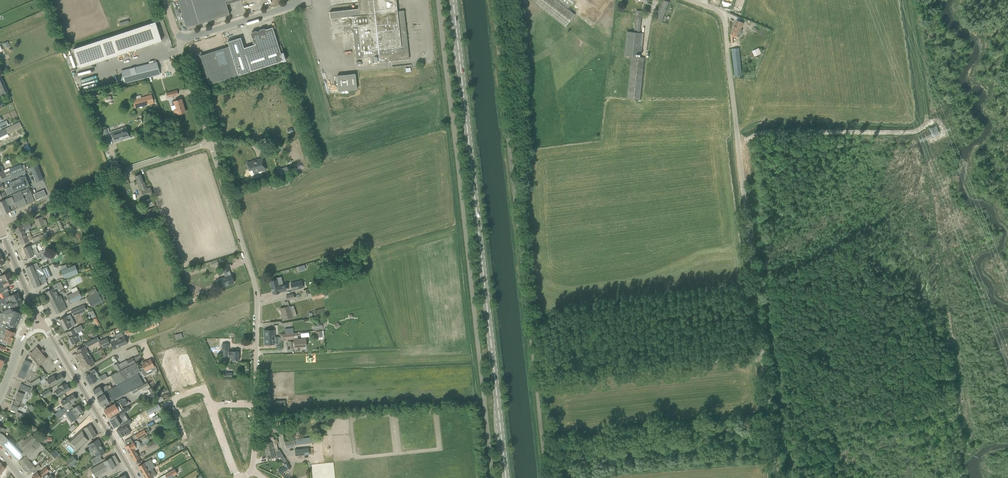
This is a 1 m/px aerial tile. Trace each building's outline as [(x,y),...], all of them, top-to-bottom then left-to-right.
[(213,19),(207,0),(191,0),(192,2),(199,24),(213,19)] [(225,0),(207,0),(213,19),(229,14),(225,1),(225,0)] [(361,6),(358,7),(358,9),(329,12),(332,35),(353,32),(356,58),(369,57),(370,63),(409,59),(406,30),(405,30),(404,27),(405,27),(404,10),(397,11),(396,0),(361,0),(361,6)] [(565,26),(574,14),(568,9),(569,7),(575,0),(532,0),(565,26)] [(660,4),(654,19),(662,22),(667,7),(667,6),(669,2),(664,0),(662,0),(660,4)] [(186,27),(199,24),(192,2),(179,6),(186,27)] [(733,35),(739,37),(742,30),(741,29),(744,23),(740,21),(740,22),(736,20),(731,34),(733,35)] [(155,22),(73,49),(79,68),(161,41),(155,22)] [(238,75),(251,71),(283,61),(272,27),(259,31),(257,31),(257,32),(252,34),(255,44),(244,48),(240,37),(227,42),(229,46),(238,75)] [(636,57),(636,53),(641,54),(643,37),(644,33),(639,33),(640,31),(634,30),(634,32),(627,31),(624,56),(631,57),(632,56),(636,57)] [(736,46),(732,45),(733,61),(740,60),(739,49),(740,48),(740,44),(738,44),(738,46),(736,46)] [(228,78),(238,75),(229,46),(219,49),(228,78)] [(759,48),(753,51),(755,56),(761,53),(759,48)] [(219,81),(228,78),(219,49),(210,52),(219,81)] [(209,84),(214,83),(219,81),(210,52),(202,55),(201,51),(194,54),(195,59),(201,58),(209,84)] [(628,98),(640,100),(644,58),(636,57),(632,56),(628,98)] [(157,62),(121,71),(124,83),(160,74),(157,62)] [(338,91),(356,89),(355,74),(337,76),(338,91)] [(133,99),(135,108),(154,103),(151,94),(133,99)] [(175,115),(185,112),(184,107),(181,99),(176,100),(174,101),(173,102),(171,102),(173,106),(172,106),(174,110),(173,110),(175,115)] [(0,123),(0,129),(9,125),(6,120),(0,123)] [(8,134),(22,127),(20,121),(5,128),(0,131),(0,137),(8,134)] [(112,134),(113,137),(115,142),(129,137),(125,127),(109,132),(107,128),(102,130),(104,137),(112,134)] [(253,173),(266,169),(262,158),(247,163),(249,170),(248,170),(249,173),(251,174),(253,173)] [(10,170),(12,174),(23,170),(26,169),(24,164),(21,166),(21,164),(9,169),(10,170)] [(30,167),(36,181),(43,179),(37,165),(30,167)] [(12,174),(10,170),(4,173),(1,166),(0,166),(0,179),(6,176),(6,177),(12,174)] [(287,166),(278,169),(279,171),(280,175),(280,176),(289,173),(289,172),(287,166)] [(2,199),(1,197),(30,185),(25,175),(11,182),(10,182),(10,183),(9,184),(10,186),(8,187),(7,185),(8,185),(6,181),(9,179),(10,180),(25,173),(23,170),(12,174),(6,177),(6,176),(0,179),(0,181),(1,183),(0,183),(0,199),(2,199)] [(135,176),(137,181),(140,191),(141,191),(143,197),(153,194),(150,187),(146,188),(141,174),(135,176)] [(288,177),(271,183),(273,189),(290,184),(288,177)] [(35,201),(29,187),(8,196),(2,199),(0,199),(0,207),(3,214),(35,201)] [(44,189),(33,194),(36,200),(46,196),(44,189)] [(155,207),(148,209),(151,218),(158,215),(155,207)] [(42,217),(35,220),(37,224),(38,228),(45,225),(44,221),(42,217)] [(30,231),(29,228),(31,227),(29,222),(15,228),(18,236),(30,231)] [(29,241),(33,239),(34,242),(45,238),(44,234),(41,235),(41,234),(32,238),(30,232),(30,231),(18,236),(21,244),(29,241)] [(28,247),(23,249),(27,258),(34,255),(31,249),(37,247),(36,245),(41,242),(40,240),(33,243),(34,244),(28,247)] [(37,254),(36,254),(38,259),(47,254),(45,250),(37,254)] [(221,278),(216,280),(219,288),(221,287),(234,282),(229,270),(225,259),(220,261),(222,268),(224,272),(223,272),(225,277),(221,278)] [(30,265),(26,267),(30,277),(48,270),(47,267),(42,269),(41,267),(41,266),(39,267),(36,263),(30,265)] [(75,265),(61,270),(64,278),(78,273),(75,265)] [(48,270),(30,277),(34,288),(42,284),(41,283),(47,281),(45,278),(51,276),(48,270)] [(9,272),(0,276),(0,282),(11,277),(9,272)] [(9,284),(13,282),(11,277),(0,282),(0,285),(5,283),(6,285),(9,284)] [(270,281),(273,293),(286,290),(285,285),(282,286),(281,282),(277,283),(277,280),(270,281)] [(303,287),(301,280),(291,283),(292,290),(303,287)] [(60,281),(57,283),(53,285),(54,288),(56,291),(59,289),(59,288),(62,286),(60,281)] [(46,292),(51,303),(62,297),(61,295),(58,296),(56,291),(54,288),(46,292)] [(89,296),(86,297),(91,307),(102,301),(98,291),(97,292),(95,288),(90,291),(92,294),(89,296)] [(7,290),(1,293),(3,298),(0,299),(0,304),(1,306),(2,305),(20,297),(18,292),(10,296),(7,290)] [(78,290),(66,296),(70,303),(82,297),(78,290)] [(318,291),(311,293),(312,300),(324,297),(324,296),(327,296),(326,291),(323,291),(323,290),(318,291)] [(20,297),(2,305),(4,309),(2,309),(1,312),(6,314),(10,312),(12,312),(10,308),(22,302),(20,297)] [(62,297),(51,303),(57,314),(61,311),(66,309),(64,305),(65,304),(62,300),(63,300),(62,297)] [(87,310),(84,304),(71,310),(73,316),(87,310)] [(290,306),(290,305),(279,309),(283,320),(293,316),(297,315),(294,309),(293,305),(290,306)] [(6,325),(9,326),(9,325),(15,327),(15,325),(17,326),(22,314),(18,312),(15,310),(13,313),(10,312),(6,314),(1,312),(0,313),(0,323),(6,325)] [(64,317),(59,319),(65,330),(69,328),(72,326),(75,324),(70,314),(66,316),(64,317)] [(141,332),(157,326),(155,319),(138,325),(141,332)] [(13,337),(15,332),(5,328),(6,325),(0,323),(0,332),(13,337)] [(75,328),(68,332),(71,336),(68,337),(70,340),(69,341),(71,346),(75,343),(79,341),(81,340),(77,332),(83,329),(81,325),(75,328)] [(109,338),(108,339),(110,345),(112,344),(113,349),(127,343),(125,337),(121,339),(120,337),(123,336),(122,333),(116,335),(114,330),(113,331),(115,337),(110,339),(109,338)] [(274,330),(264,330),(265,344),(278,343),(281,343),(281,340),(281,337),(277,337),(274,337),(274,330)] [(11,342),(13,337),(0,332),(0,338),(3,339),(2,343),(6,345),(7,341),(11,342)] [(87,347),(99,340),(98,337),(85,343),(87,347)] [(102,347),(110,345),(108,339),(108,338),(100,341),(102,347)] [(294,346),(291,346),(291,348),(295,348),(295,349),(303,348),(303,349),(306,348),(306,346),(305,338),(294,339),(294,346)] [(33,351),(34,353),(37,358),(49,351),(45,344),(44,344),(37,348),(37,349),(33,351)] [(231,360),(238,360),(238,351),(229,351),(229,344),(222,344),(222,356),(231,356),(231,360)] [(86,356),(89,354),(84,346),(81,348),(77,350),(78,353),(76,355),(79,361),(86,356)] [(181,347),(171,350),(173,356),(183,353),(181,347)] [(49,351),(37,358),(39,357),(44,364),(53,359),(52,357),(52,356),(51,356),(49,351)] [(183,353),(173,356),(175,362),(186,358),(183,353)] [(92,359),(89,354),(86,356),(79,361),(83,366),(85,365),(87,368),(94,363),(92,359)] [(38,365),(30,355),(25,359),(21,367),(34,373),(38,365)] [(186,358),(175,362),(177,368),(188,364),(186,358)] [(53,359),(44,364),(48,372),(51,370),(58,367),(57,366),(54,361),(53,359)] [(140,369),(144,376),(153,372),(153,371),(156,369),(155,366),(154,366),(151,359),(142,364),(143,367),(140,369)] [(116,385),(137,373),(141,371),(136,362),(135,362),(129,365),(121,369),(117,372),(111,375),(116,385)] [(188,364),(177,368),(180,374),(190,370),(188,364)] [(18,375),(27,379),(31,381),(34,373),(21,367),(18,375)] [(95,368),(89,371),(91,373),(86,376),(90,384),(96,380),(93,374),(97,372),(95,368)] [(190,370),(180,374),(182,380),(192,376),(190,370)] [(51,386),(58,382),(64,378),(62,373),(55,377),(54,375),(47,379),(51,386)] [(102,406),(106,404),(117,398),(123,395),(143,383),(137,373),(117,385),(117,386),(97,397),(102,406)] [(192,376),(182,380),(184,386),(194,382),(192,376)] [(25,383),(32,387),(33,386),(35,385),(40,382),(40,381),(41,381),(39,377),(31,383),(26,381),(25,383)] [(147,382),(137,388),(139,390),(149,384),(147,382)] [(57,387),(59,390),(56,392),(58,395),(64,392),(64,393),(66,391),(71,389),(68,384),(65,385),(64,383),(59,385),(59,386),(57,387)] [(17,395),(15,399),(25,404),(26,400),(27,398),(26,398),(29,391),(30,392),(31,388),(28,386),(23,384),(21,388),(22,388),(20,392),(17,391),(16,394),(17,395)] [(100,386),(93,390),(96,396),(109,388),(107,384),(101,388),(100,386)] [(42,393),(44,397),(52,393),(49,389),(42,393)] [(75,403),(73,400),(76,399),(74,394),(69,396),(67,397),(61,401),(64,407),(54,413),(59,419),(67,411),(66,410),(72,407),(72,405),(75,403)] [(108,407),(104,410),(108,417),(113,415),(119,411),(117,409),(122,406),(127,403),(124,399),(122,398),(118,400),(114,403),(114,404),(108,407)] [(15,399),(13,404),(12,403),(10,407),(15,409),(17,410),(19,406),(23,407),(24,406),(25,404),(15,399)] [(66,414),(69,418),(71,417),(74,420),(79,416),(78,414),(84,410),(79,404),(73,408),(74,408),(66,414)] [(146,411),(148,415),(161,408),(159,404),(146,411)] [(110,419),(114,427),(121,423),(121,424),(125,422),(121,415),(117,417),(116,415),(110,419)] [(116,430),(120,437),(125,434),(124,431),(128,429),(126,426),(135,420),(133,417),(125,422),(121,424),(120,425),(121,427),(116,430)] [(90,424),(86,427),(84,428),(84,427),(69,440),(66,438),(61,442),(64,446),(68,441),(76,451),(90,438),(90,439),(97,435),(90,424)] [(3,445),(9,440),(4,435),(6,429),(0,426),(0,442),(3,445)] [(136,435),(138,439),(147,434),(150,432),(150,431),(150,430),(148,427),(144,430),(136,435)] [(36,455),(41,450),(42,449),(44,447),(45,447),(38,440),(38,441),(31,434),(28,436),(25,439),(23,441),(18,445),(16,443),(14,445),(9,439),(9,440),(3,445),(16,458),(19,454),(21,453),(24,456),(25,455),(28,458),(32,455),(34,457),(36,455)] [(149,450),(158,445),(158,444),(162,441),(159,436),(155,439),(146,445),(149,450)] [(264,443),(266,450),(277,448),(277,447),(276,443),(278,442),(277,438),(274,439),(273,436),(269,437),(270,440),(269,440),(269,442),(264,443)] [(322,436),(295,439),(295,444),(322,441),(322,436)] [(100,443),(98,439),(94,442),(87,446),(89,450),(91,449),(96,456),(91,459),(91,460),(94,465),(102,460),(100,455),(105,452),(100,444),(100,443)] [(125,446),(130,453),(135,450),(142,446),(140,442),(139,442),(138,441),(137,441),(136,441),(135,441),(133,442),(125,446)] [(42,449),(41,450),(47,455),(50,453),(44,447),(42,449)] [(277,448),(266,450),(267,458),(275,456),(275,458),(283,456),(279,449),(278,449),(277,448)] [(134,461),(134,460),(139,457),(135,450),(130,453),(134,461)] [(33,457),(34,457),(32,455),(28,458),(25,455),(24,456),(22,457),(18,460),(27,471),(34,465),(32,462),(35,460),(33,457)] [(77,461),(73,455),(65,461),(70,467),(77,461)] [(108,470),(119,464),(114,455),(103,461),(103,462),(90,469),(95,477),(108,470)] [(143,464),(138,466),(142,473),(152,468),(155,466),(153,463),(150,459),(147,461),(144,463),(143,464)] [(285,466),(278,469),(280,473),(287,470),(290,468),(287,463),(284,465),(285,466)] [(32,477),(40,477),(41,477),(42,477),(43,477),(54,477),(50,474),(49,476),(47,474),(45,472),(43,468),(38,471),(37,472),(36,474),(32,477)] [(152,468),(142,473),(145,477),(151,477),(152,477),(155,475),(152,468)] [(165,474),(167,477),(169,477),(174,475),(177,473),(175,469),(165,474)]
